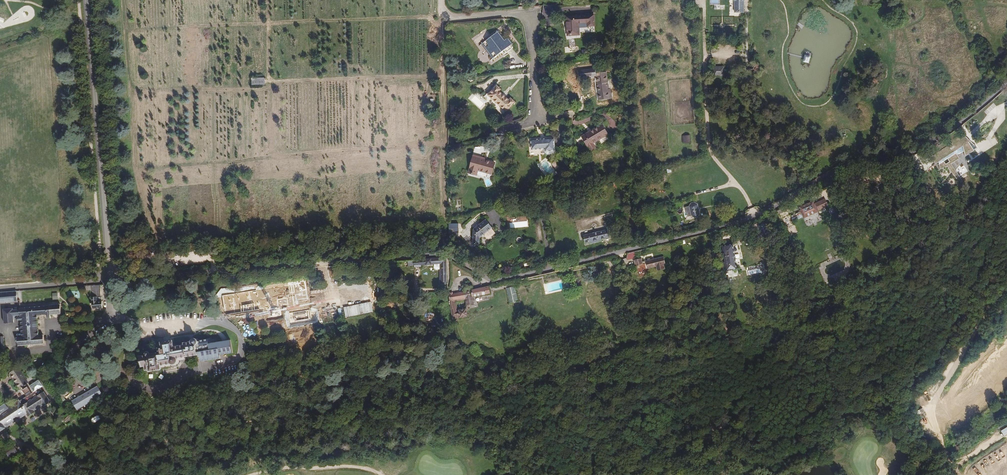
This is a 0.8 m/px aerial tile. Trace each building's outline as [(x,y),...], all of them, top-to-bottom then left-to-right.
[(741,0),(732,0),(731,13),(741,14),(741,0)] [(570,34),(582,33),(581,22),(591,22),(591,25),(598,25),(597,14),(569,15),(570,34)] [(507,52),(514,47),(507,38),(504,41),(497,33),(483,44),(495,58),(505,49),(507,52)] [(597,77),(600,101),(614,100),(612,89),(608,89),(606,72),(596,73),(597,77)] [(264,76),(250,76),(250,85),(264,84),(264,76)] [(502,88),(498,84),(488,94),(506,111),(516,101),(511,97),(509,99),(500,91),(502,88)] [(583,137),(590,147),(595,144),(610,134),(603,124),(583,137)] [(688,142),(687,134),(680,133),(681,141),(688,142)] [(556,139),(533,141),(533,150),(546,149),(546,153),(557,152),(556,139)] [(595,144),(590,147),(594,152),(599,149),(595,144)] [(969,174),(955,154),(943,161),(943,160),(937,164),(940,169),(948,164),(959,181),(969,174)] [(483,160),(483,159),(476,156),(470,172),(478,175),(480,170),(493,175),(496,165),(483,160)] [(938,177),(931,178),(930,185),(934,189),(940,187),(942,181),(938,177)] [(814,200),(799,206),(804,217),(818,211),(814,200)] [(699,216),(695,202),(687,204),(691,219),(699,216)] [(476,229),(476,245),(480,245),(482,245),(482,239),(494,228),(488,219),(476,229)] [(459,235),(458,223),(449,223),(449,235),(459,235)] [(609,238),(606,230),(582,236),(584,244),(588,243),(589,245),(602,242),(601,240),(609,238)] [(733,244),(723,245),(725,262),(724,262),(725,266),(726,266),(727,270),(728,270),(736,269),(737,268),(733,244)] [(663,256),(646,261),(647,268),(649,267),(650,271),(658,269),(657,266),(665,264),(663,256)] [(441,284),(446,284),(446,279),(446,257),(414,260),(414,267),(421,267),(422,264),(440,264),(440,280),(441,284)] [(746,267),(748,276),(766,272),(764,264),(746,267)] [(844,273),(831,279),(833,284),(846,278),(844,273)] [(100,296),(100,284),(85,285),(85,290),(92,290),(92,308),(103,308),(103,296),(100,296)] [(491,294),(490,286),(448,295),(450,304),(456,303),(465,301),(466,306),(472,304),(471,298),(491,294)] [(514,286),(506,288),(510,305),(518,303),(514,286)] [(0,291),(0,302),(17,301),(16,290),(0,291)] [(304,290),(276,293),(277,303),(293,302),(294,305),(301,304),(301,300),(305,300),(304,290)] [(80,291),(66,292),(67,299),(81,299),(80,291)] [(61,314),(61,303),(50,304),(50,306),(19,308),(19,310),(13,310),(13,309),(3,310),(4,324),(9,324),(9,323),(14,323),(14,320),(16,319),(17,321),(20,321),(21,320),(22,336),(18,336),(19,345),(44,343),(44,334),(39,334),(37,315),(47,314),(47,318),(51,318),(50,314),(61,314)] [(456,303),(450,304),(453,319),(466,316),(465,311),(458,312),(456,303)] [(174,343),(175,347),(185,345),(184,343),(192,342),(192,339),(194,338),(196,338),(198,340),(208,338),(210,353),(199,355),(202,361),(221,359),(221,354),(233,353),(230,337),(221,338),(216,333),(184,339),(182,341),(174,343)] [(175,347),(174,347),(173,341),(161,343),(161,348),(158,348),(158,352),(150,353),(148,352),(146,352),(145,355),(138,356),(140,366),(143,366),(144,370),(147,369),(147,373),(162,370),(162,369),(175,366),(175,368),(178,367),(178,366),(182,366),(181,364),(190,363),(190,360),(198,359),(199,355),(210,353),(208,338),(198,340),(196,338),(194,338),(192,339),(192,342),(184,343),(185,345),(175,347)] [(50,400),(43,390),(43,391),(40,387),(33,392),(31,389),(32,388),(19,367),(10,374),(20,389),(22,388),(27,396),(8,409),(2,399),(0,401),(0,431),(26,413),(29,416),(35,413),(32,409),(42,402),(44,405),(50,400)] [(78,408),(104,392),(97,384),(72,399),(78,408)]
